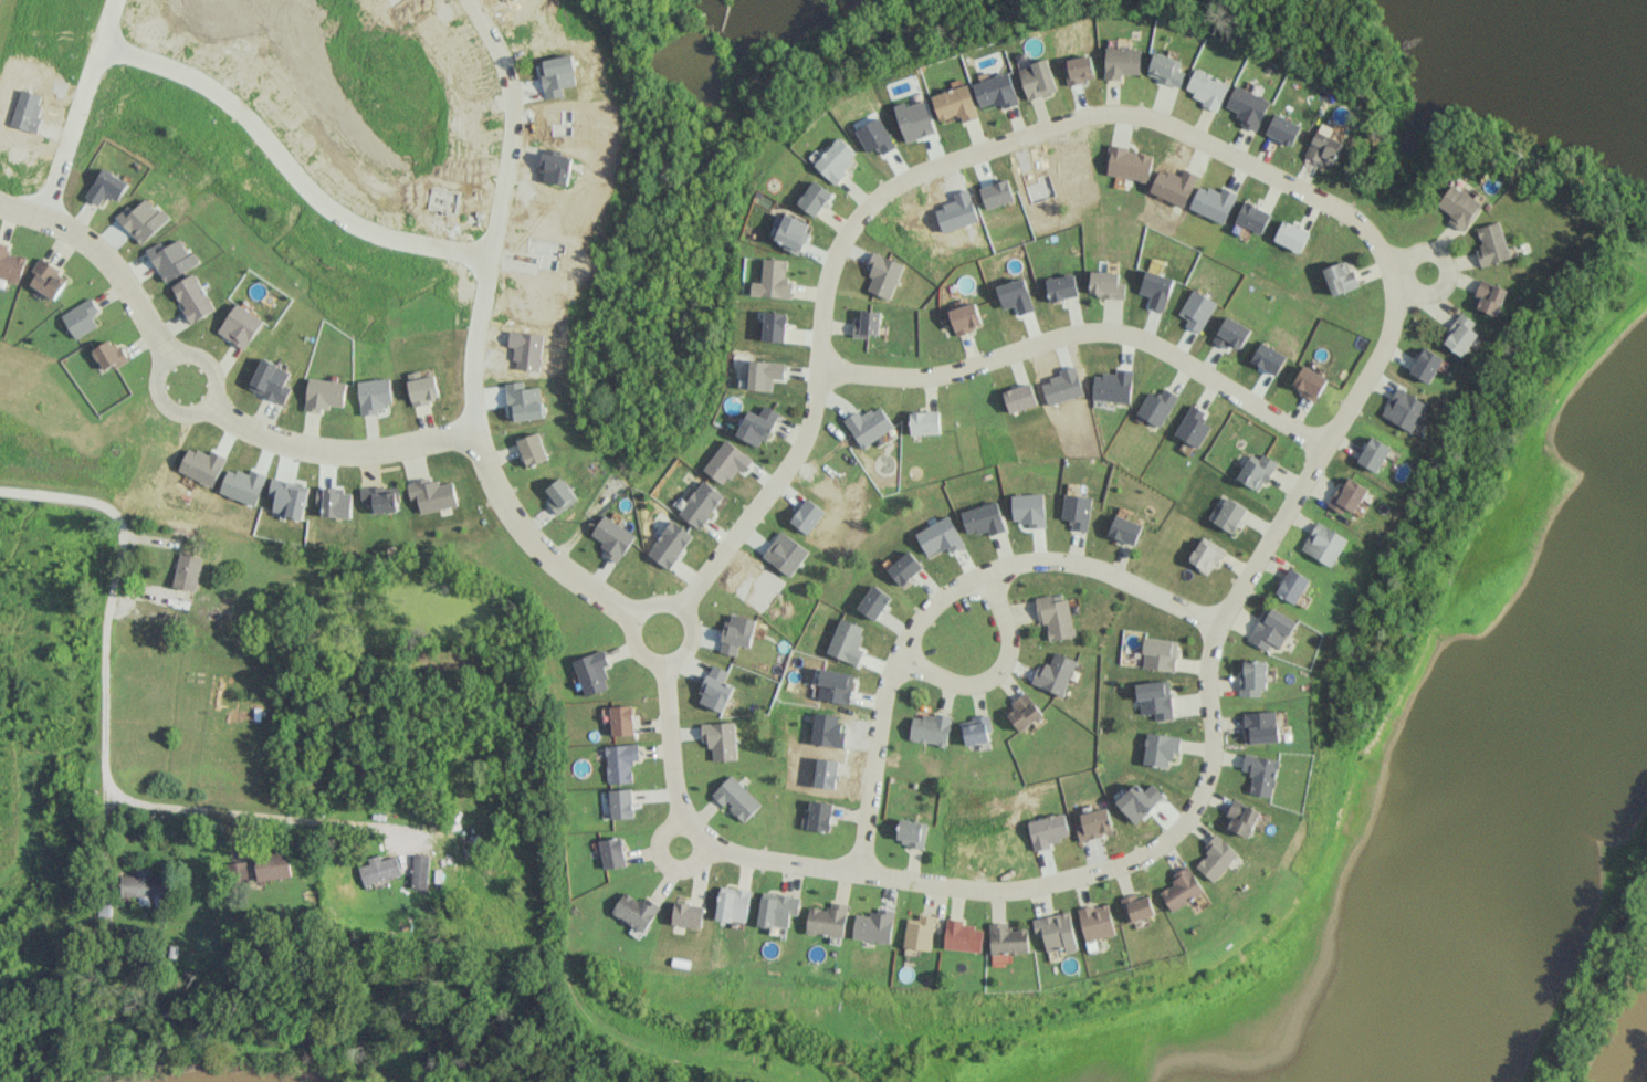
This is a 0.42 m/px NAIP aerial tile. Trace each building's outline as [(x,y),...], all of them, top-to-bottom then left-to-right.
[(1141,48),(1106,47),(1105,79),(1122,80),(1122,74),(1140,74),(1141,48)] [(1181,59),(1154,52),(1148,78),(1181,85),(1185,71),(1179,70),(1181,59)] [(1028,100),(1057,90),(1048,59),(1018,68),(1028,100)] [(1186,89),(1195,92),(1192,99),(1218,110),(1230,82),(1195,68),(1186,89)] [(1019,103),(1008,71),(973,83),(982,110),(1002,103),(1004,108),(1019,103)] [(940,120),(959,114),(962,122),(979,117),(968,83),(932,95),(940,120)] [(1271,100),(1236,84),(1226,106),(1239,112),(1236,120),(1257,130),(1271,100)] [(1293,145),(1301,124),(1275,113),(1266,133),(1293,145)] [(861,155),(841,136),(815,164),(835,183),(861,155)] [(1153,153),(1111,146),(1107,175),(1149,181),(1153,153)] [(89,198),(103,204),(107,195),(121,201),(131,181),(103,168),(89,198)] [(834,193),(816,179),(798,203),(816,216),(834,193)] [(1449,221),(1463,231),(1482,203),(1453,183),(1437,206),(1452,216),(1449,221)] [(1236,223),(1263,232),(1271,211),(1244,202),(1236,223)] [(775,242),(802,253),(813,224),(787,213),(775,242)] [(1309,230),(1282,221),(1275,242),(1302,251),(1309,230)] [(1481,266),(1511,257),(1499,221),(1477,228),(1482,245),(1475,248),(1481,266)] [(11,252),(13,245),(0,241),(0,276),(22,282),(29,258),(11,252)] [(905,264),(874,251),(868,267),(875,270),(867,290),(890,299),(905,264)] [(35,269),(41,272),(33,284),(57,299),(72,276),(43,257),(35,269)] [(752,295),(793,297),(794,279),(788,278),(789,259),(764,258),(763,279),(753,279),(752,295)] [(1325,267),(1331,294),(1357,288),(1351,261),(1325,267)] [(1165,311),(1174,277),(1146,270),(1140,292),(1152,296),(1149,307),(1165,311)] [(1119,282),(1119,271),(1091,271),(1090,297),(1125,298),(1125,282),(1119,282)] [(190,322),(215,312),(199,273),(175,283),(190,322)] [(1050,300),(1078,297),(1076,274),(1047,277),(1050,300)] [(1508,288),(1482,279),(1472,307),(1498,316),(1508,288)] [(102,310),(94,297),(64,314),(78,339),(100,325),(94,315),(102,310)] [(949,310),(957,336),(974,330),(973,326),(983,323),(976,302),(949,310)] [(265,317),(235,303),(221,335),(250,348),(265,317)] [(880,337),(881,311),(862,310),(861,320),(855,319),(854,335),(880,337)] [(789,313),(766,311),(763,340),(785,342),(789,313)] [(1442,340),(1462,355),(1481,330),(1461,314),(1442,340)] [(1242,348),(1251,327),(1226,316),(1214,341),(1228,348),(1231,343),(1242,348)] [(129,361),(118,337),(95,348),(106,371),(129,361)] [(1410,372),(1429,383),(1444,357),(1424,346),(1410,372)] [(294,388),(287,385),(293,371),(265,357),(251,388),(286,404),(294,388)] [(1293,389),(1318,399),(1327,375),(1302,366),(1293,389)] [(409,372),(409,378),(434,375),(433,369),(409,372)] [(409,380),(436,374),(441,396),(436,397),(436,399),(431,400),(431,402),(416,406),(409,380)] [(359,380),(392,377),(395,402),(388,403),(388,407),(386,407),(385,408),(381,409),(380,408),(379,408),(380,413),(364,414),(359,380)] [(324,412),(325,405),(346,408),(349,381),(311,378),(307,410),(324,412)] [(1010,413),(1038,404),(1031,382),(1003,391),(1010,413)] [(1149,390),(1136,413),(1161,426),(1178,394),(1165,387),(1159,396),(1149,390)] [(1427,401),(1395,387),(1382,417),(1414,431),(1427,401)] [(1198,447),(1211,425),(1201,420),(1206,411),(1192,403),(1175,434),(1198,447)] [(750,409),(737,434),(762,447),(780,412),(765,404),(760,414),(750,409)] [(844,420),(863,448),(895,426),(880,404),(863,416),(859,410),(844,420)] [(912,434),(940,433),(939,410),(911,412),(912,434)] [(518,440),(538,432),(538,433),(541,433),(543,439),(542,439),(549,458),(528,466),(518,440)] [(1391,446),(1371,435),(1357,461),(1378,472),(1391,446)] [(753,459),(728,439),(704,468),(725,484),(737,468),(742,472),(753,459)] [(1260,492),(1277,461),(1262,453),(1259,458),(1251,453),(1237,478),(1260,492)] [(546,489),(562,476),(578,498),(558,514),(548,502),(552,500),(547,494),(549,493),(546,489)] [(1345,508),(1355,513),(1368,487),(1344,476),(1330,506),(1343,513),(1345,508)] [(408,484),(415,482),(415,481),(430,477),(430,482),(439,480),(440,484),(453,481),(457,496),(458,496),(459,500),(458,500),(458,504),(422,513),(419,497),(412,500),(408,484)] [(361,487),(385,484),(385,487),(400,486),(401,502),(399,502),(398,501),(399,510),(397,511),(396,512),(388,513),(387,511),(370,513),(369,504),(363,504),(361,487)] [(1091,496),(1064,494),(1061,519),(1071,520),(1070,530),(1088,531),(1091,496)] [(1248,508),(1228,496),(1213,521),(1233,533),(1248,508)] [(1006,531),(997,500),(961,511),(967,535),(988,529),(990,535),(1006,531)] [(605,553),(619,563),(637,535),(605,514),(592,535),(609,547),(605,553)] [(1108,535),(1135,545),(1143,524),(1116,514),(1108,535)] [(670,569),(694,535),(672,519),(648,554),(670,569)] [(1331,566),(1347,539),(1317,521),(1301,549),(1331,566)] [(809,548),(779,531),(763,558),(793,576),(809,548)] [(1210,575),(1225,548),(1203,536),(1188,562),(1210,575)] [(887,569),(902,586),(923,566),(908,550),(887,569)] [(202,556),(179,552),(174,587),(198,590),(202,556)] [(1309,576),(1288,568),(1277,595),(1298,603),(1309,576)] [(857,608),(875,620),(892,596),(873,583),(857,608)] [(1068,598),(1053,601),(1052,594),(1035,597),(1039,624),(1046,623),(1049,641),(1075,636),(1068,598)] [(1281,648),(1297,621),(1267,605),(1248,640),(1267,650),(1272,643),(1281,648)] [(737,655),(740,645),(751,647),(757,619),(732,613),(730,621),(725,620),(719,651),(737,655)] [(1142,667),(1175,671),(1178,640),(1145,637),(1142,667)] [(603,667),(610,664),(605,649),(573,661),(586,696),(611,687),(603,667)] [(1077,661),(1053,651),(1046,669),(1038,666),(1031,683),(1063,696),(1077,661)] [(1265,660),(1240,661),(1242,696),(1266,695),(1265,660)] [(729,671),(713,664),(697,700),(723,712),(735,686),(725,682),(729,671)] [(1173,719),(1170,680),(1137,682),(1139,714),(1155,712),(1156,720),(1173,719)] [(1004,710),(1021,731),(1043,714),(1027,693),(1004,710)] [(611,706),(612,735),(635,735),(634,705),(611,706)] [(1279,742),(1278,711),(1245,712),(1246,743),(1279,742)] [(951,716),(924,712),(923,717),(913,716),(909,740),(947,746),(951,716)] [(965,745),(992,741),(988,715),(961,720),(965,745)] [(711,761),(736,759),(735,721),(701,723),(702,740),(710,739),(711,761)] [(1170,767),(1171,753),(1179,754),(1181,736),(1146,732),(1143,764),(1170,767)] [(607,782),(632,781),(631,761),(639,761),(639,744),(606,745),(607,782)] [(1249,792),(1273,797),(1281,759),(1246,753),(1243,769),(1253,772),(1249,792)] [(761,804),(731,774),(712,794),(724,806),(726,804),(744,821),(761,804)] [(611,818),(632,817),(632,789),(610,789),(611,818)] [(1232,818),(1228,827),(1250,837),(1262,811),(1235,798),(1227,815),(1232,818)] [(829,831),(833,802),(811,799),(807,828),(829,831)] [(1076,825),(1080,841),(1114,832),(1108,807),(1080,814),(1083,823),(1076,825)] [(897,843),(924,846),(927,822),(900,819),(897,843)] [(1204,848),(1209,852),(1197,867),(1216,882),(1240,852),(1217,833),(1204,848)] [(598,840),(604,869),(627,864),(620,836),(598,840)] [(257,879),(291,878),(289,851),(256,853),(257,879)] [(427,887),(429,854),(413,853),(411,886),(427,887)] [(396,855),(381,859),(380,854),(368,857),(370,863),(359,866),(364,884),(401,875),(396,855)] [(230,876),(247,876),(246,862),(230,863),(230,876)] [(1161,892),(1174,912),(1206,891),(1189,865),(1172,876),(1176,883),(1161,892)] [(750,889),(719,886),(715,919),(747,922),(750,889)] [(658,907),(624,889),(611,914),(645,932),(658,907)] [(1157,913),(1148,889),(1121,899),(1130,923),(1157,913)] [(799,895),(760,893),(758,926),(789,927),(789,914),(798,915),(799,895)] [(703,905),(674,901),(671,924),(700,928),(703,905)] [(844,937),(848,903),(829,901),(829,908),(809,906),(806,933),(844,937)] [(1117,933),(1108,902),(1079,910),(1088,942),(1117,933)] [(856,913),(853,938),(890,943),(895,911),(871,907),(870,915),(856,913)] [(1034,917),(1036,936),(1045,935),(1047,952),(1066,949),(1067,952),(1077,950),(1072,912),(1034,917)] [(933,949),(934,915),(919,914),(919,918),(906,918),(905,948),(933,949)] [(945,948),(982,952),(985,925),(947,921),(945,948)] [(1029,928),(1010,929),(1010,922),(991,923),(992,954),(1030,953),(1029,928)]
